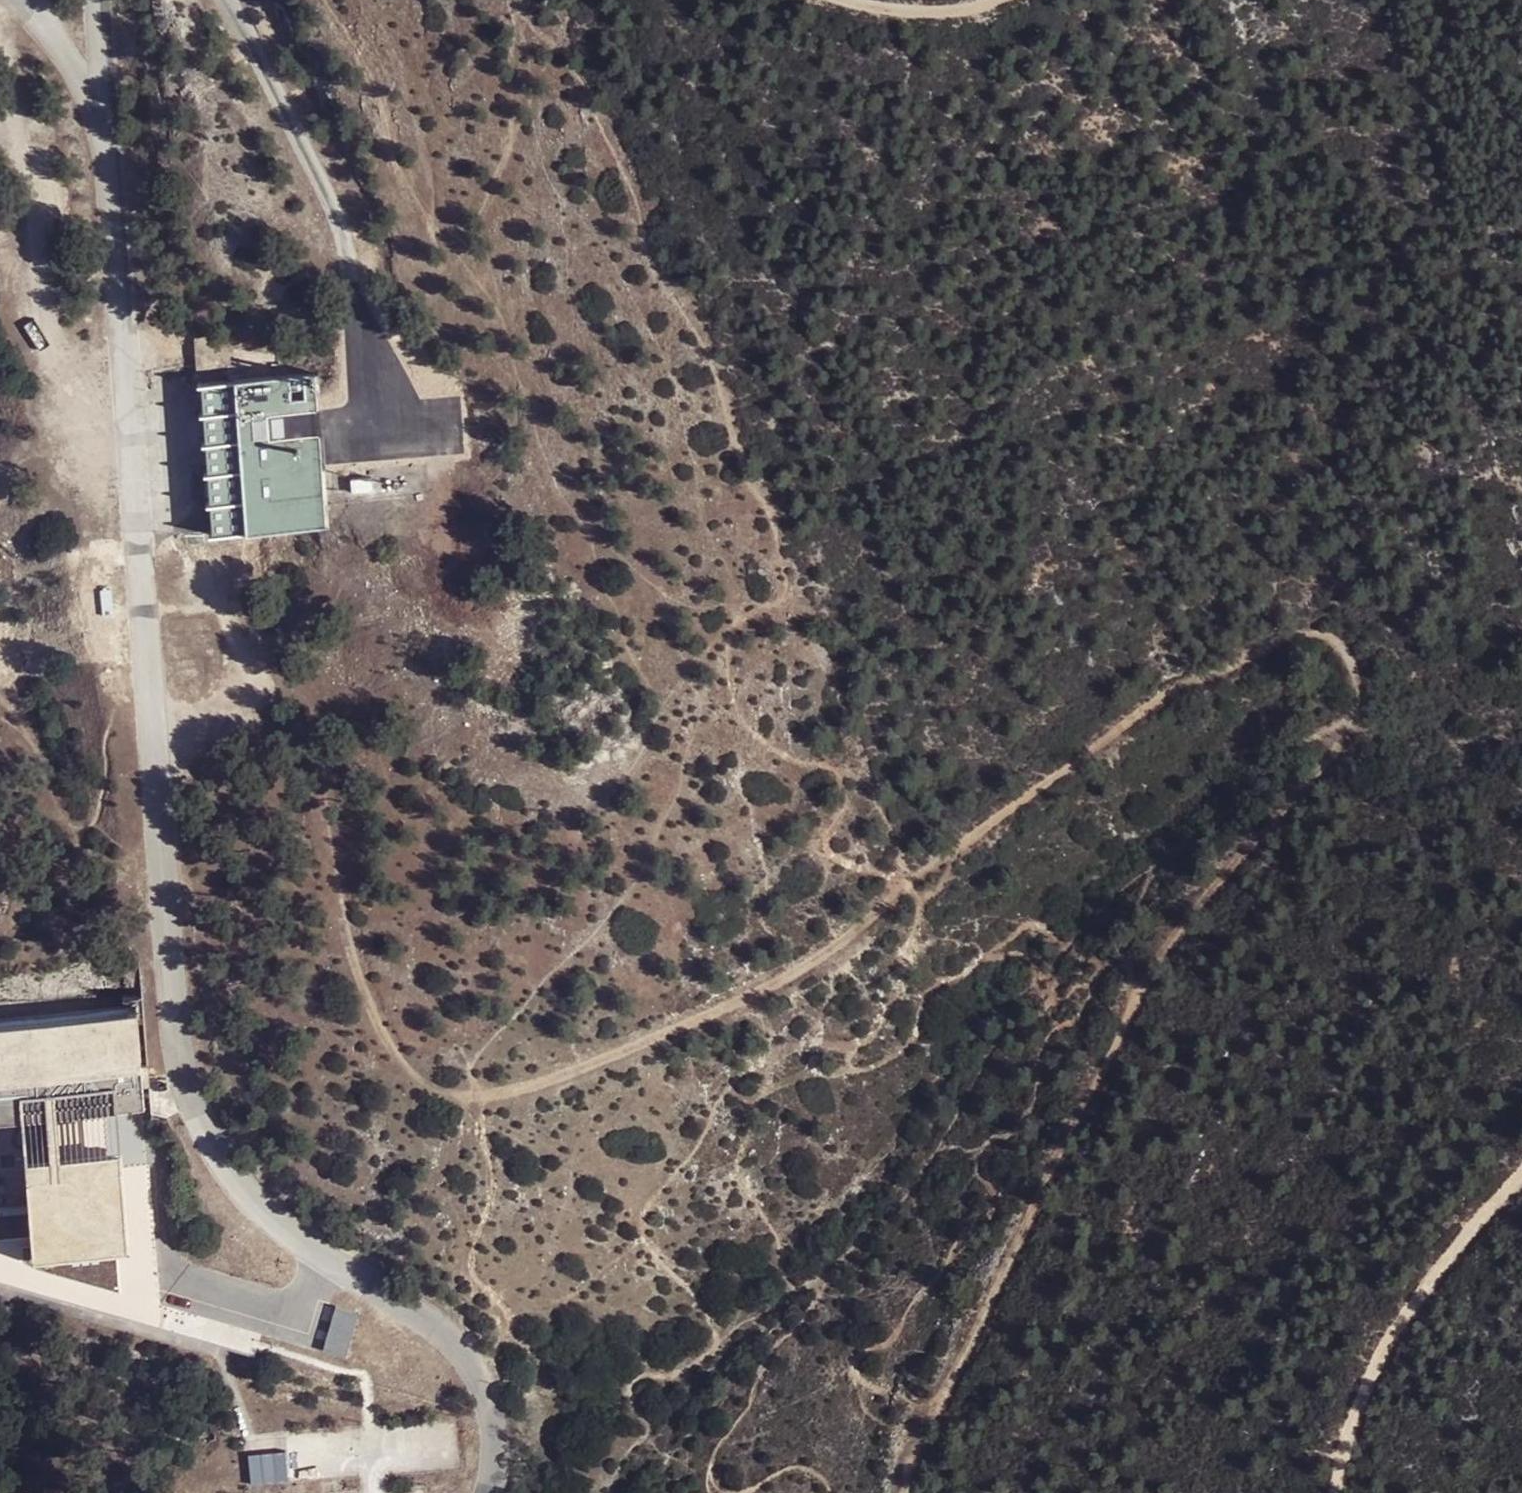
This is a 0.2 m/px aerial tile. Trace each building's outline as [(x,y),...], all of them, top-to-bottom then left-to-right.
[(318,374),(197,383),(209,536),(329,528),(318,374)] [(450,397),(422,399),(425,449),(453,447),(450,397)] [(0,1018),(0,1118),(22,1117),(29,1204),(34,1261),(129,1252),(118,1109),(145,1107),(143,1084),(150,1084),(149,1072),(148,1062),(142,1063),(137,1008),(0,1018)] [(36,1294),(35,1277),(34,1261),(29,1204),(0,1206),(0,1283),(36,1294)] [(356,1312),(336,1306),(324,1348),(345,1353),(356,1312)]
